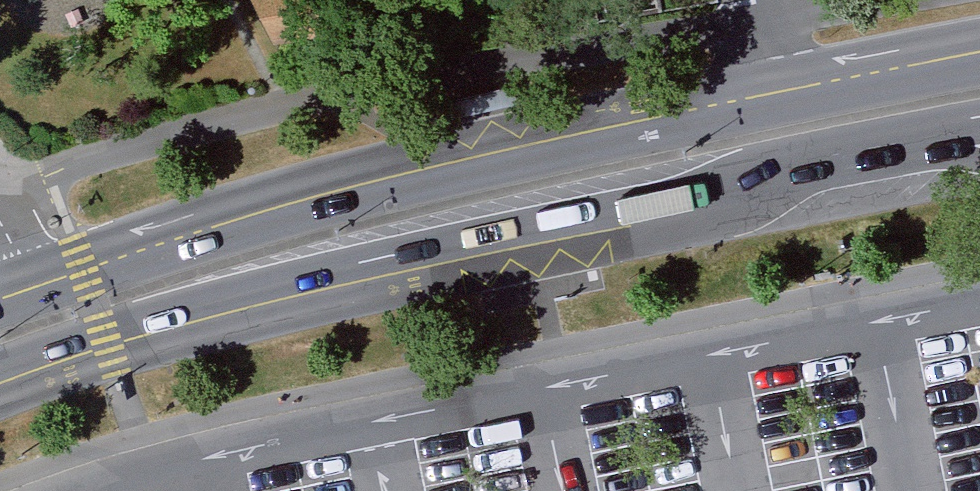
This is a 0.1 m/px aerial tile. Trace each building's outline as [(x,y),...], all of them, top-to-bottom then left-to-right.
[(272,47),(352,33),(345,0),(253,0),(272,47)]
